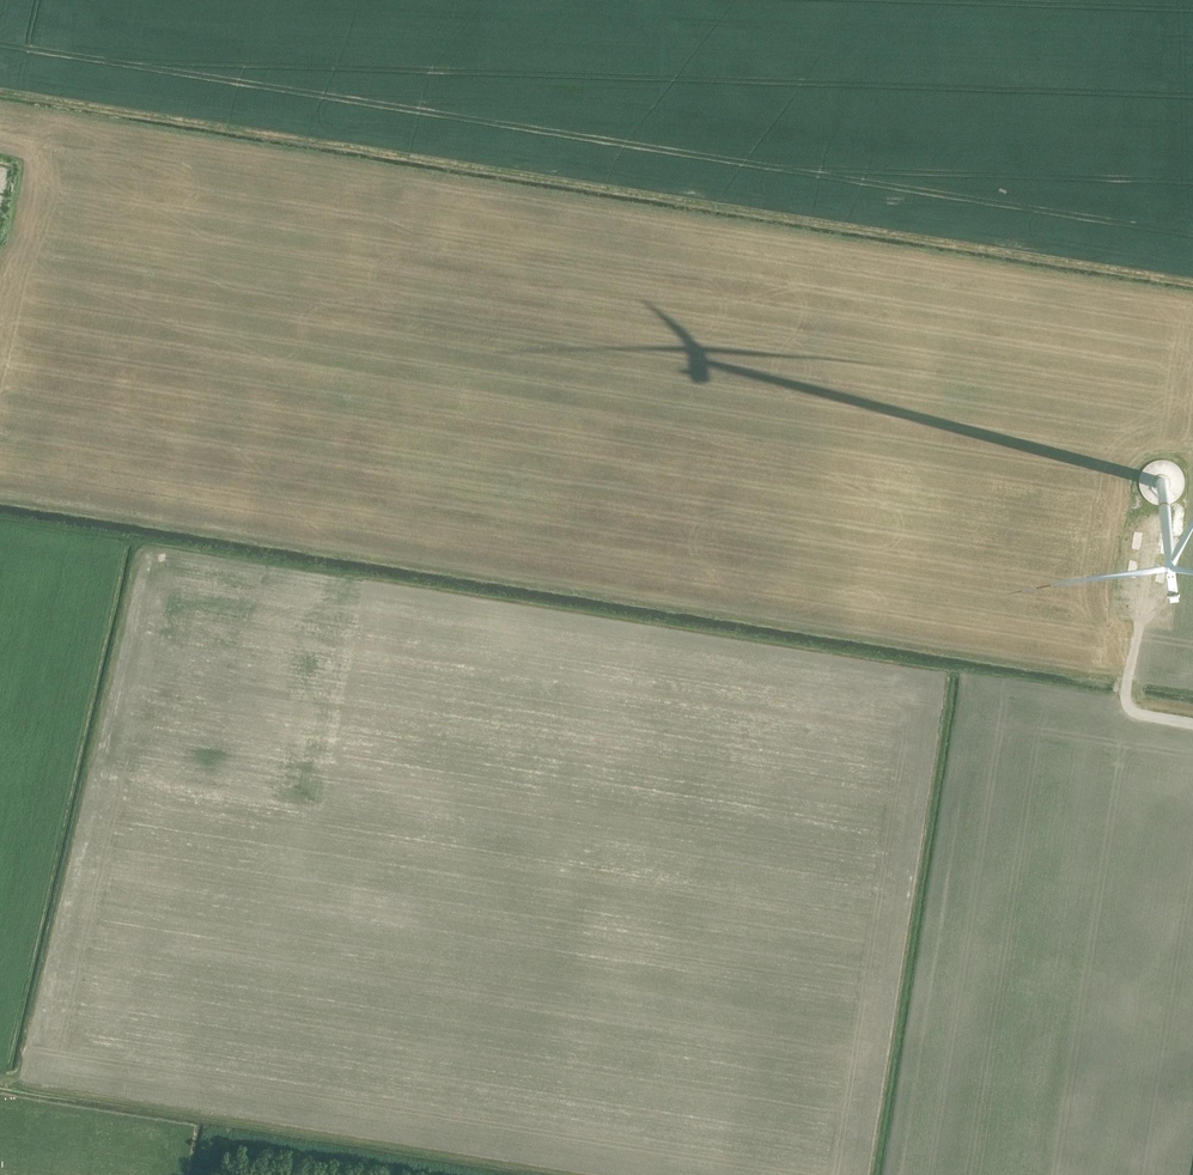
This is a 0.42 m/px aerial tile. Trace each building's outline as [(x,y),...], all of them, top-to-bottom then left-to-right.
[(1156,480),(1156,482),(1156,485),(1157,487),(1159,488),(1161,489),(1164,489),(1166,488),(1167,486),(1168,483),(1168,481),(1167,479),(1165,477),(1162,477),(1160,477),(1158,478),(1156,480)]
